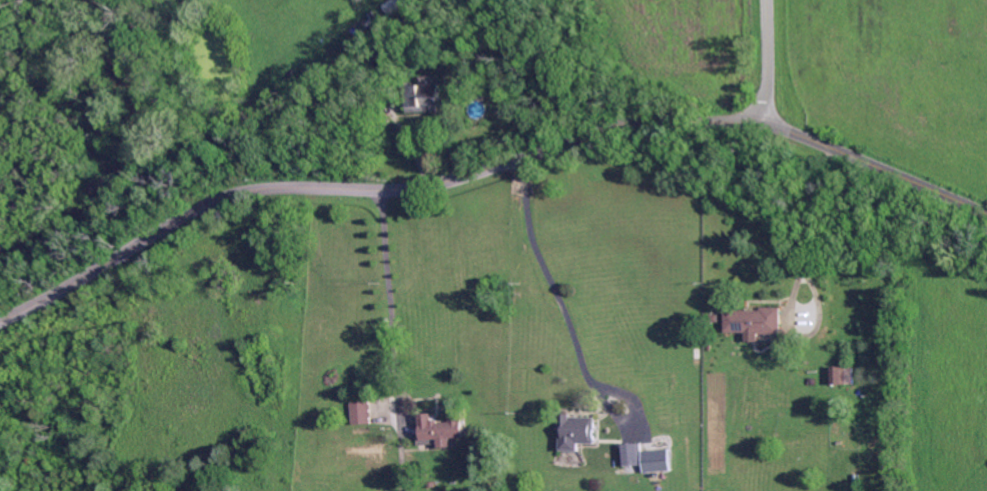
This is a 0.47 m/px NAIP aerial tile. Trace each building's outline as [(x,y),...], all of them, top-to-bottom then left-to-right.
[(479,49),(478,40),(489,39),(489,48),(479,49)] [(440,113),(431,114),(430,112),(428,112),(427,112),(425,112),(409,113),(408,101),(406,86),(407,86),(421,85),(432,85),(439,84),(440,113)] [(782,310),(782,333),(781,333),(763,333),(748,333),(742,333),(726,333),(726,310),(748,310),(749,310),(750,310),(762,310),(762,307),(782,307),(782,310)] [(850,385),(829,385),(828,368),(844,368),(844,370),(846,370),(850,370),(850,385)] [(351,425),(349,403),(367,402),(368,402),(369,423),(369,424),(351,425)] [(462,437),(437,439),(426,440),(420,441),(419,427),(417,415),(430,414),(431,420),(431,421),(434,421),(435,421),(436,421),(437,422),(437,423),(448,422),(447,413),(460,412),(462,437)] [(594,444),(577,444),(577,451),(575,451),(560,451),(558,451),(559,415),(569,415),(570,415),(570,417),(571,417),(572,417),(583,418),(594,418),(594,428),(594,430),(594,433),(594,440),(594,442),(594,444)] [(622,467),(620,448),(620,446),(621,446),(635,444),(650,443),(651,443),(653,455),(653,464),(622,467)] [(639,453),(642,475),(669,471),(666,450),(639,453)]
